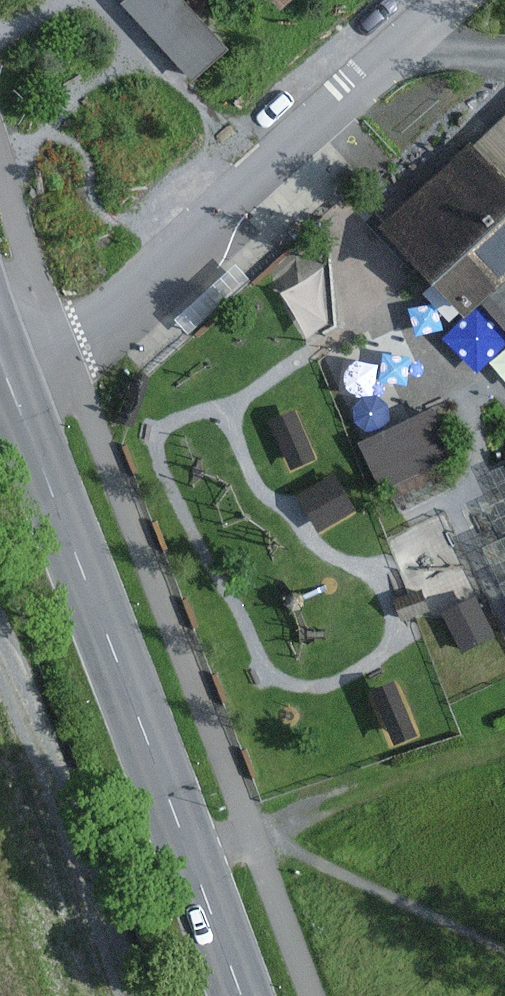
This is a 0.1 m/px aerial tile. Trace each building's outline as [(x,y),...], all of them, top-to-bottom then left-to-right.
[(122,3),(193,82),(229,49),(185,0),(126,0),(122,3)] [(289,10),(300,0),(281,0),(289,10)] [(490,136),(487,133),(394,216),(435,261),(422,272),(448,302),(462,290),(482,311),(497,297),(504,305),(504,122),(490,136)] [(449,403),(377,440),(398,483),(471,447),(449,403)] [(306,406),(279,417),(300,467),(327,455),(306,406)] [(482,500),(493,524),(487,528),(504,566),(504,490),(482,500)] [(444,605),(436,583),(407,592),(415,615),(444,605)] [(463,605),(470,621),(464,624),(473,644),(504,630),(504,618),(492,591),(463,605)] [(435,736),(410,676),(382,687),(407,748),(435,736)]
